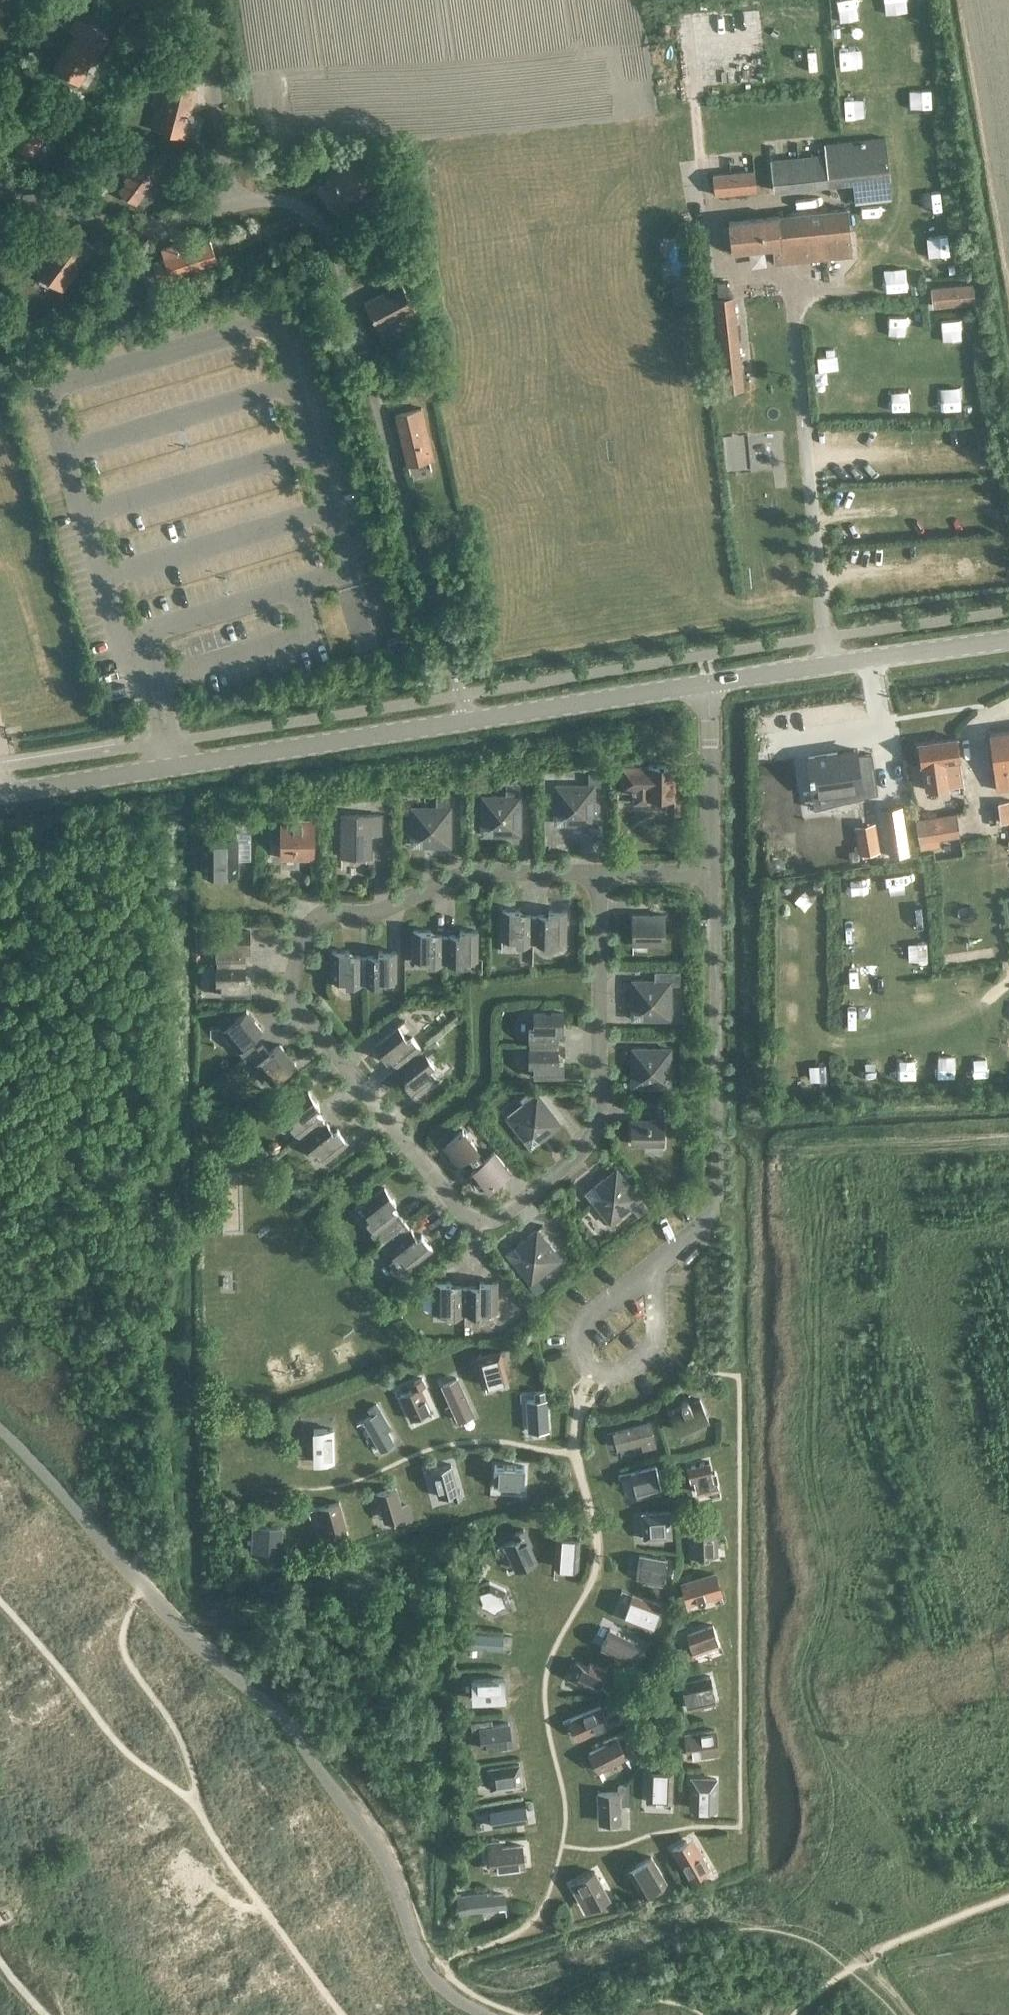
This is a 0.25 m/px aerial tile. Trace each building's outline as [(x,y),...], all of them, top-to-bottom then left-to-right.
[(94,55),(108,34),(76,14),(69,24),(81,32),(79,35),(77,34),(63,55),(67,57),(60,68),(79,80),(86,69),(84,68),(93,54),(94,55)] [(156,106),(151,126),(160,129),(181,134),(187,114),(192,116),(193,112),(187,111),(194,86),(189,85),(169,80),(157,77),(155,89),(166,91),(162,108),(156,106)] [(41,135),(52,117),(30,103),(8,138),(31,153),(42,136),(41,135)] [(825,153),(770,159),(773,189),(851,180),(853,202),(891,198),(888,176),(889,176),(884,136),(824,143),(825,153)] [(136,201),(165,164),(144,148),(127,171),(130,174),(119,188),(136,201)] [(348,164),(319,186),(337,210),(373,182),(363,169),(369,164),(360,152),(346,163),(348,164)] [(714,193),(756,189),(754,169),(712,173),(714,193)] [(728,220),(731,249),(771,245),(773,262),(851,254),(846,207),(728,220)] [(59,235),(35,267),(61,286),(84,255),(88,258),(96,247),(82,237),(75,247),(59,235)] [(159,277),(170,273),(216,258),(209,239),(180,249),(178,242),(162,247),(164,255),(153,259),(159,277)] [(387,288),(364,300),(378,328),(414,308),(400,281),(409,277),(403,265),(381,276),(387,288)] [(716,372),(718,389),(742,387),(732,296),(729,296),(727,280),(717,281),(718,297),(714,298),(722,372),(716,372)] [(930,286),(932,304),(974,300),(972,282),(930,286)] [(429,457),(433,456),(420,406),(394,412),(407,464),(429,458),(429,457)] [(124,686),(112,689),(114,696),(125,693),(124,686)] [(1008,787),(1008,729),(988,732),(995,788),(1008,787)] [(947,785),(960,783),(957,764),(955,765),(954,759),(959,758),(956,736),(917,742),(920,763),(922,763),(925,789),(947,786),(947,785)] [(854,748),(807,755),(811,787),(812,792),(844,788),(845,799),(877,791),(871,751),(855,752),(854,748)] [(673,791),(673,764),(647,764),(647,766),(621,765),(621,787),(634,788),(634,800),(648,800),(648,796),(667,796),(667,811),(679,811),(679,791),(673,791)] [(592,822),(592,784),(600,784),(600,771),(587,771),(587,784),(554,784),(554,813),(571,813),(571,822),(592,822)] [(519,833),(519,795),(519,781),(505,781),(505,795),(481,795),(481,824),(498,824),(498,833),(519,833)] [(449,844),(449,806),(449,792),(435,792),(435,806),(411,806),(411,835),(428,835),(428,844),(449,844)] [(997,800),(1000,820),(1008,819),(1008,799),(997,800)] [(908,851),(901,804),(881,807),(888,854),(908,851)] [(917,836),(958,830),(955,812),(915,818),(917,836)] [(381,827),(381,813),(340,813),(340,855),(370,855),(371,827),(381,827)] [(313,856),(313,817),(280,817),(280,856),(313,856)] [(203,871),(236,870),(235,838),(203,838),(203,871)] [(536,928),(537,915),(529,915),(529,913),(518,913),(518,908),(501,908),(501,937),(517,937),(516,942),(529,942),(529,941),(529,928),(536,928)] [(529,928),(529,941),(536,941),(536,942),(549,943),(549,938),(565,938),(565,909),(548,908),(548,913),(537,913),(537,915),(536,928),(529,928)] [(663,941),(663,913),(632,913),(632,941),(663,941)] [(448,948),(448,935),(441,935),(441,933),(430,933),(430,928),(412,928),(412,958),(428,958),(428,963),(440,963),(440,961),(440,948),(448,948)] [(230,965),(243,965),(243,958),(244,958),(244,947),(249,947),(249,929),(220,930),(220,945),(215,945),(215,958),(217,958),(230,958),(230,965)] [(440,948),(440,961),(448,961),(448,963),(460,963),(460,958),(476,958),(476,929),(459,929),(459,934),(448,933),(448,935),(448,948),(440,948)] [(366,969),(366,956),(359,956),(359,954),(348,954),(348,949),(331,949),(331,978),(347,978),(346,983),(359,983),(359,982),(359,969),(366,969)] [(359,969),(359,982),(366,982),(366,983),(379,984),(379,979),(395,979),(395,949),(377,949),(377,954),(366,954),(366,956),(366,969),(359,969)] [(244,965),(243,965),(230,965),(230,958),(217,958),(217,965),(215,965),(215,978),(220,978),(220,994),(249,993),(249,976),(244,976),(244,965)] [(679,983),(679,970),(654,970),(654,979),(631,979),(631,1008),(648,1008),(648,1017),(669,1017),(670,983),(679,983)] [(245,1058),(248,1055),(254,1050),(247,1042),(262,1029),(245,1009),(221,1029),(237,1049),(238,1049),(245,1058)] [(542,1047),(556,1047),(556,1040),(557,1040),(557,1029),(562,1029),(562,1011),(532,1011),(533,1027),(528,1027),(528,1040),(529,1040),(542,1040),(542,1047)] [(412,1060),(422,1051),(418,1046),(419,1045),(411,1035),(408,1038),(398,1026),(375,1044),(386,1058),(389,1055),(396,1063),(397,1062),(408,1054),(412,1060)] [(557,1047),(556,1047),(542,1047),(542,1040),(529,1040),(529,1047),(528,1047),(528,1059),(533,1059),(533,1075),(562,1075),(562,1058),(557,1058),(557,1047)] [(254,1050),(248,1055),(261,1070),(263,1069),(272,1081),(295,1062),(279,1043),(268,1051),(262,1044),(254,1050)] [(669,1085),(669,1047),(631,1047),(631,1076),(648,1076),(648,1085),(669,1085)] [(408,1054),(397,1062),(402,1068),(401,1069),(408,1077),(404,1080),(415,1094),(438,1076),(428,1063),(432,1060),(424,1051),(422,1051),(412,1060),(408,1054)] [(543,1135),(560,1122),(532,1087),(519,1097),(523,1103),(506,1116),(524,1139),(538,1128),(543,1135)] [(314,1130),(325,1122),(320,1116),(321,1115),(314,1107),(318,1104),(307,1090),(277,1115),(276,1120),(281,1127),(287,1127),(291,1124),(298,1134),(300,1133),(310,1124),(314,1130)] [(663,1142),(663,1108),(655,1108),(655,1118),(631,1118),(631,1142),(663,1142)] [(310,1124),(300,1133),(304,1138),(303,1139),(311,1149),(314,1146),(324,1158),(347,1140),(336,1127),(333,1130),(326,1121),(325,1122),(314,1130),(310,1124)] [(483,1157),(475,1147),(476,1146),(462,1128),(443,1142),(458,1161),(467,1153),(475,1163),(474,1164),(470,1168),(469,1174),(470,1179),(474,1184),(479,1186),(484,1186),(489,1184),(508,1169),(493,1149),(483,1157)] [(609,1221),(639,1197),(616,1167),(593,1185),(603,1199),(596,1204),(609,1221)] [(383,1186),(361,1204),(371,1217),(367,1220),(374,1230),(371,1233),(377,1240),(403,1220),(397,1212),(397,1211),(391,1203),(394,1200),(383,1186)] [(403,1220),(377,1240),(383,1248),(387,1245),(395,1255),(388,1261),(399,1275),(410,1266),(409,1264),(431,1246),(420,1233),(417,1235),(410,1227),(409,1228),(403,1220)] [(537,1290),(544,1284),(537,1276),(560,1258),(536,1228),(513,1246),(524,1259),(517,1265),(537,1290)] [(449,1285),(449,1280),(432,1280),(432,1292),(425,1292),(422,1295),(422,1305),(425,1309),(448,1309),(448,1314),(460,1314),(460,1312),(460,1299),(468,1299),(467,1286),(460,1286),(460,1285),(449,1285)] [(460,1299),(460,1312),(468,1312),(468,1314),(480,1314),(480,1309),(496,1309),(496,1280),(478,1280),(478,1285),(468,1285),(467,1286),(468,1299),(460,1299)] [(483,1383),(492,1381),(492,1380),(502,1378),(500,1371),(498,1364),(503,1362),(500,1349),(476,1356),(483,1383)] [(410,1417),(430,1409),(419,1385),(424,1383),(421,1376),(413,1380),(416,1386),(399,1393),(410,1417)] [(457,1418),(472,1412),(456,1378),(442,1384),(457,1418)] [(543,1398),(543,1389),(534,1390),(534,1398),(526,1399),(528,1429),(547,1428),(546,1398),(543,1398)] [(707,1415),(699,1397),(689,1402),(689,1401),(688,1401),(688,1400),(687,1400),(687,1399),(686,1399),(685,1399),(684,1399),(683,1399),(682,1399),(682,1400),(681,1400),(681,1401),(680,1402),(680,1403),(680,1404),(680,1405),(681,1405),(682,1408),(676,1410),(675,1408),(669,1411),(677,1429),(707,1415)] [(380,1448),(393,1440),(382,1422),(386,1420),(376,1402),(368,1407),(372,1413),(363,1418),(380,1448)] [(654,1444),(648,1422),(614,1430),(618,1446),(644,1439),(646,1446),(654,1444)] [(332,1427),(312,1427),(313,1459),(316,1459),(333,1459),(332,1427)] [(720,1481),(708,1459),(694,1466),(693,1464),(684,1469),(690,1480),(694,1478),(702,1491),(720,1481)] [(513,1464),(513,1462),(504,1461),(504,1463),(493,1463),(492,1483),(522,1484),(523,1464),(513,1464)] [(457,1488),(450,1462),(431,1467),(438,1494),(451,1491),(453,1498),(461,1495),(459,1488),(457,1488)] [(636,1494),(660,1488),(655,1465),(630,1471),(636,1494)] [(400,1505),(395,1487),(376,1492),(383,1515),(392,1512),(393,1516),(403,1513),(405,1519),(410,1517),(406,1503),(400,1505)] [(325,1531),(345,1525),(338,1500),(317,1506),(325,1531)] [(670,1535),(668,1510),(641,1511),(642,1531),(655,1530),(656,1536),(670,1535)] [(279,1550),(280,1525),(252,1524),(251,1534),(256,1534),(255,1549),(279,1550)] [(690,1553),(712,1552),(711,1540),(715,1540),(714,1524),(692,1525),(693,1541),(689,1541),(690,1553)] [(514,1532),(511,1526),(500,1531),(516,1567),(534,1559),(527,1543),(529,1542),(522,1528),(514,1532)] [(578,1556),(579,1537),(556,1535),(554,1564),(571,1566),(572,1556),(578,1556)] [(661,1582),(665,1558),(638,1554),(635,1571),(644,1573),(643,1579),(661,1582)] [(717,1603),(723,1601),(714,1572),(682,1582),(686,1596),(695,1594),(696,1597),(698,1600),(701,1600),(703,1598),(704,1595),(719,1590),(722,1601),(717,1603)] [(494,1606),(509,1601),(504,1586),(488,1579),(474,1584),(479,1599),(480,1599),(494,1606)] [(659,1623),(663,1615),(653,1610),(653,1609),(627,1597),(621,1610),(654,1626),(656,1622),(659,1623)] [(722,1654),(723,1653),(712,1623),(686,1633),(691,1648),(684,1650),(687,1658),(695,1656),(693,1652),(718,1642),(722,1654)] [(628,1659),(636,1641),(609,1627),(600,1645),(628,1659)] [(460,1631),(459,1639),(464,1639),(463,1644),(500,1647),(501,1634),(460,1631)] [(586,1665),(576,1659),(568,1676),(592,1687),(596,1681),(599,1682),(605,1668),(589,1660),(586,1665)] [(681,1681),(687,1706),(715,1700),(709,1674),(681,1681)] [(503,1676),(471,1678),(472,1697),(504,1695),(503,1676)] [(605,1714),(600,1703),(570,1716),(576,1730),(602,1720),(605,1726),(623,1718),(618,1708),(605,1714)] [(479,1721),(471,1722),(472,1729),(479,1728),(482,1747),(511,1742),(507,1721),(479,1725),(479,1721)] [(713,1756),(717,1755),(714,1728),(684,1732),(687,1754),(704,1752),(703,1747),(715,1746),(716,1754),(713,1755),(713,1756)] [(598,1769),(626,1755),(618,1740),(590,1754),(598,1769)] [(490,1787),(521,1782),(518,1762),(487,1767),(490,1787)] [(670,1801),(672,1770),(647,1769),(646,1800),(670,1801)] [(690,1817),(691,1806),(708,1807),(708,1787),(715,1787),(715,1777),(691,1776),(690,1818),(694,1818),(694,1817),(690,1817)] [(620,1819),(619,1794),(626,1794),(626,1784),(618,1784),(618,1790),(597,1791),(597,1808),(602,1808),(603,1820),(620,1819)] [(524,1802),(488,1808),(491,1824),(527,1819),(524,1802)] [(697,1858),(685,1839),(671,1848),(689,1877),(709,1865),(702,1855),(697,1858)] [(499,1846),(498,1841),(489,1842),(489,1847),(490,1861),(506,1859),(507,1866),(523,1864),(520,1844),(499,1846)] [(642,1893),(665,1879),(650,1855),(627,1868),(642,1893)] [(570,1883),(576,1880),(591,1906),(608,1896),(593,1869),(570,1882),(570,1883)] [(488,1893),(487,1890),(456,1894),(457,1903),(471,1902),(472,1910),(506,1905),(504,1891),(488,1893)]
